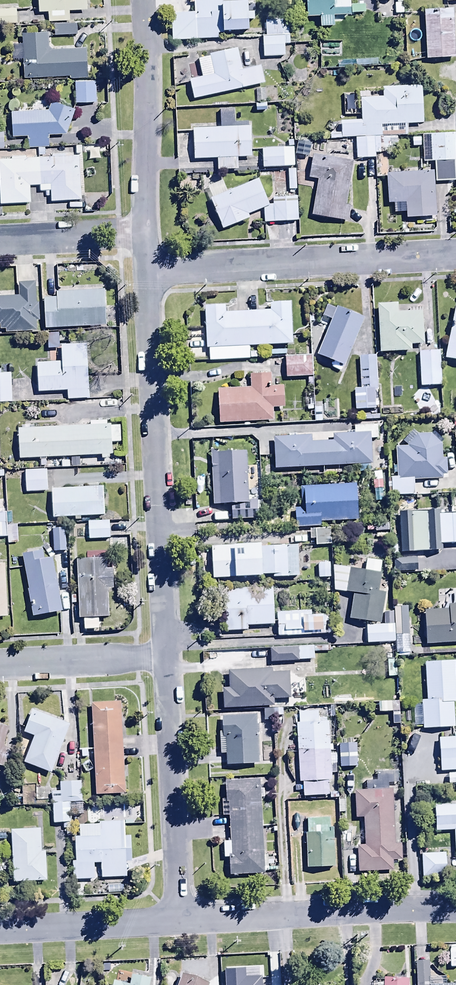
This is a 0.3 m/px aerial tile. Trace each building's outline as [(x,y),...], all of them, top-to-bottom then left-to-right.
[(37,13),(47,13),(47,22),(68,22),(68,10),(87,10),(87,0),(37,0),(37,13)] [(193,1),(194,41),(222,40),(222,32),(249,31),(248,21),(254,20),(254,12),(248,12),(248,1),(223,2),(223,0),(207,0),(193,1)] [(306,18),(319,18),(320,27),(333,27),(333,17),(351,17),(351,15),(365,14),(364,5),(350,5),(350,0),(305,0),(306,18)] [(16,24),(16,6),(2,6),(2,9),(0,10),(0,24),(16,24)] [(452,9),(423,10),(426,60),(455,59),(452,9)] [(263,35),(263,58),(284,58),(284,45),(289,45),(289,30),(283,30),(283,21),(265,22),(265,35),(263,35)] [(77,23),(53,24),(53,37),(77,36),(77,23)] [(22,60),(23,79),(69,77),(69,79),(87,78),(86,47),(49,48),(48,33),(21,34),(21,45),(12,45),(13,61),(22,60)] [(188,81),(193,101),(264,84),(260,66),(241,71),(236,49),(197,58),(201,78),(188,81)] [(95,81),(74,82),(74,103),(96,103),(95,81)] [(330,133),(330,140),(356,139),(356,160),(374,160),(374,155),(397,154),(397,137),(408,137),(407,125),(423,125),(421,86),(382,88),(382,99),(379,99),(379,95),(370,95),(369,92),(360,93),(361,120),(340,121),(340,133),(330,133)] [(274,94),(274,87),(255,87),(256,103),(266,103),(266,95),(274,94)] [(49,110),(11,112),(12,137),(29,136),(29,148),(31,148),(31,153),(39,153),(39,148),(50,148),(49,135),(66,134),(74,109),(51,102),(49,110)] [(193,128),(193,159),(217,159),(217,173),(237,173),(237,158),(251,158),(251,123),(235,123),(235,111),(219,111),(219,128),(193,128)] [(422,134),(422,162),(455,161),(455,134),(422,134)] [(297,141),(295,155),(309,157),(311,143),(297,141)] [(294,167),(293,147),(262,149),(263,168),(294,167)] [(0,159),(0,184),(1,203),(30,202),(30,185),(41,185),(41,190),(51,190),(51,201),(81,199),(79,156),(51,154),(51,156),(11,156),(11,159),(0,159)] [(352,162),(312,156),(308,179),(316,180),(311,216),(348,222),(350,206),(346,205),(352,162)] [(295,169),(287,170),(288,191),(296,190),(295,169)] [(433,172),(386,174),(387,204),(393,204),(394,214),(406,213),(406,211),(435,209),(433,172)] [(222,181),(205,189),(222,230),(248,219),(247,216),(264,209),(264,223),(297,222),(297,197),(272,198),(272,205),(269,205),(258,178),(226,192),(222,181)] [(6,334),(6,333),(36,331),(35,321),(39,321),(38,303),(36,303),(35,282),(19,283),(20,296),(0,297),(0,335),(6,334)] [(44,299),(46,328),(105,325),(103,289),(56,291),(57,299),(44,299)] [(249,361),(249,348),(292,346),(290,303),(269,304),(269,311),(225,313),(225,306),(203,307),(205,349),(209,349),(209,362),(249,361)] [(340,372),(363,319),(328,303),(318,324),(328,328),(315,356),(323,360),(322,364),(340,372)] [(398,305),(377,306),(379,355),(412,353),(411,346),(423,346),(422,312),(398,313),(398,305)] [(454,305),(444,360),(455,362),(455,305),(454,305)] [(89,400),(86,344),(61,345),(62,362),(36,364),(38,391),(67,390),(68,401),(89,400)] [(440,352),(419,353),(420,387),(441,387),(440,352)] [(311,356),(284,357),(285,379),(312,378),(311,356)] [(359,389),(354,389),(354,411),(375,411),(375,392),(377,392),(377,357),(359,357),(359,389)] [(0,374),(0,403),(13,402),(11,373),(0,374)] [(249,389),(217,390),(218,425),(273,423),(273,410),(284,409),(284,386),(271,386),(271,374),(249,375),(249,389)] [(19,427),(20,458),(101,455),(101,458),(109,458),(109,454),(112,454),(112,442),(121,442),(120,424),(107,424),(107,420),(91,420),(91,425),(19,427)] [(272,438),(274,470),(323,468),(323,476),(339,475),(339,467),(358,466),(358,474),(368,473),(368,466),(372,465),(370,440),(377,440),(377,426),(354,427),(354,435),(332,436),(333,442),(312,443),(312,436),(272,438)] [(408,447),(395,448),(396,478),(390,478),(391,496),(414,496),(414,481),(443,480),(443,476),(446,476),(446,459),(442,459),(442,445),(431,435),(416,435),(408,447)] [(246,452),(210,454),(213,506),(230,505),(231,521),(258,519),(257,499),(248,500),(246,452)] [(48,469),(26,470),(27,492),(49,491),(48,469)] [(374,482),(373,482),(374,503),(383,502),(382,477),(374,477),(374,482)] [(295,509),(295,529),(320,528),(320,523),(357,522),(356,485),(304,487),(305,508),(295,509)] [(105,486),(51,488),(52,518),(106,516),(105,486)] [(440,515),(440,511),(398,513),(400,553),(441,551),(441,545),(455,545),(455,514),(440,515)] [(7,526),(7,512),(0,512),(0,537),(6,537),(7,543),(17,543),(17,526),(7,526)] [(109,522),(87,523),(87,540),(109,540),(109,522)] [(374,523),(374,533),(389,532),(388,522),(374,523)] [(64,529),(52,530),(53,552),(65,551),(64,529)] [(331,529),(309,529),(310,541),(315,540),(315,547),(332,546),(331,529)] [(261,578),(261,547),(260,545),(211,546),(212,580),(213,580),(261,578)] [(261,547),(261,578),(299,577),(298,546),(261,547)] [(43,551),(23,555),(29,588),(27,589),(31,616),(62,611),(53,559),(45,560),(43,551)] [(105,557),(76,559),(80,618),(109,616),(107,589),(114,588),(113,568),(106,569),(105,557)] [(417,559),(394,560),(395,573),(417,572),(417,559)] [(332,567),(334,592),(352,594),(348,620),(380,625),(384,594),(378,593),(381,575),(379,574),(381,562),(366,560),(365,571),(332,567)] [(0,563),(0,617),(9,616),(6,563),(0,563)] [(330,564),(318,564),(318,579),(330,579),(330,564)] [(247,632),(247,626),(273,626),(273,589),(219,589),(220,632),(247,632)] [(426,645),(455,644),(455,592),(452,592),(453,605),(447,605),(447,611),(424,612),(426,645)] [(277,613),(278,637),(325,635),(324,612),(277,613)] [(366,626),(367,644),(395,643),(394,613),(383,614),(384,626),(366,626)] [(330,647),(270,648),(270,663),(298,662),(298,661),(313,660),(313,654),(330,653),(330,647)] [(423,729),(455,727),(453,703),(455,703),(455,687),(454,662),(424,664),(426,701),(421,702),(421,706),(414,707),(415,728),(422,728),(423,729)] [(387,665),(387,678),(396,678),(396,665),(387,665)] [(228,688),(222,689),(223,709),(274,708),(274,700),(290,700),(289,673),(271,674),(271,670),(227,671),(228,688)] [(121,702),(92,703),(96,795),(125,793),(121,702)] [(400,712),(399,702),(378,703),(378,713),(392,713),(392,726),(411,725),(410,711),(400,712)] [(282,709),(263,710),(263,721),(261,721),(261,728),(283,728),(282,709)] [(299,724),(295,724),(298,783),(302,783),(303,797),(329,796),(328,782),(332,782),(329,709),(299,711),(299,724)] [(43,720),(30,715),(23,734),(34,738),(25,763),(53,773),(71,724),(45,714),(43,720)] [(244,775),(244,765),(258,765),(257,716),(223,716),(223,731),(220,731),(220,754),(226,754),(226,765),(230,765),(230,775),(244,775)] [(0,724),(0,767),(6,769),(8,758),(1,756),(9,727),(0,724)] [(440,772),(455,771),(455,738),(438,739),(440,772)] [(365,791),(387,790),(387,785),(396,785),(396,772),(376,773),(376,781),(365,781),(365,791)] [(264,874),(259,780),(225,782),(226,801),(221,801),(222,817),(229,816),(230,842),(224,842),(225,859),(230,859),(230,876),(264,874)] [(83,814),(81,782),(60,783),(60,792),(52,793),(54,824),(63,823),(63,830),(71,829),(70,815),(83,814)] [(50,790),(36,790),(36,799),(43,799),(43,796),(50,796),(50,790)] [(387,790),(365,791),(354,791),(355,818),(363,818),(364,845),(357,846),(358,873),(393,872),(393,861),(401,861),(401,844),(394,845),(393,790),(387,790)] [(454,853),(455,853),(455,806),(435,806),(436,832),(453,831),(454,853)] [(305,834),(306,869),(334,868),(333,829),(329,829),(329,819),(307,820),(307,834),(305,834)] [(125,822),(100,823),(100,836),(76,837),(76,861),(73,861),(74,881),(94,880),(94,864),(102,864),(102,878),(104,878),(104,885),(125,884),(125,877),(127,877),(127,862),(132,862),(131,836),(125,836),(125,822)] [(42,829),(12,829),(12,863),(9,863),(10,882),(46,881),(46,851),(42,851),(42,829)] [(422,855),(422,878),(446,878),(446,854),(422,855)] [(429,963),(415,963),(416,984),(430,984),(429,963)] [(183,973),(178,984),(209,984),(210,984),(183,973)] [(151,978),(132,975),(131,984),(150,984),(151,978)]
